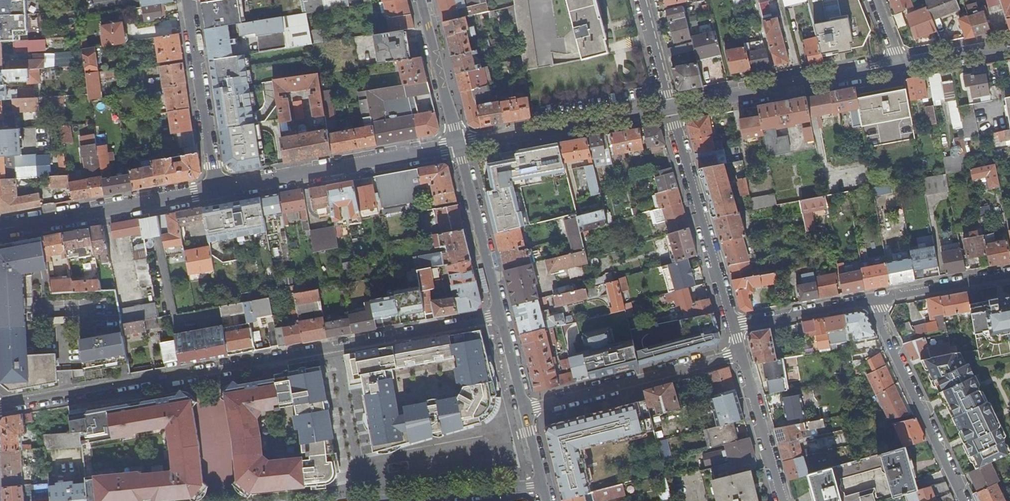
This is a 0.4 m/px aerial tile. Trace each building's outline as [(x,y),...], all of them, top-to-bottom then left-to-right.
[(2,41),(16,40),(15,30),(28,30),(26,0),(0,0),(0,41),(2,41)] [(201,1),(205,29),(224,26),(224,25),(228,25),(232,24),(238,23),(242,23),(238,0),(209,0),(201,1)] [(306,12),(316,10),(314,0),(300,0),(303,13),(306,12)] [(316,10),(333,8),(348,6),(347,0),(314,0),(316,10)] [(414,28),(410,14),(408,3),(407,0),(388,0),(383,1),(379,1),(381,9),(385,9),(387,17),(391,31),(404,29),(414,28)] [(440,4),(444,22),(464,17),(488,11),(486,3),(465,8),(464,0),(439,0),(440,4)] [(498,4),(499,9),(511,6),(515,5),(514,0),(498,4)] [(514,0),(515,5),(517,20),(520,39),(523,58),(524,70),(538,68),(529,0),(514,0)] [(583,59),(609,53),(606,39),(607,39),(601,18),(600,18),(596,0),(568,0),(583,59)] [(762,13),(769,11),(766,1),(771,0),(758,0),(762,13)] [(858,0),(808,0),(816,31),(822,54),(862,44),(869,30),(858,0)] [(896,14),(912,7),(909,0),(890,0),(896,14)] [(928,8),(933,19),(958,9),(955,0),(925,0),(928,8)] [(1001,3),(1009,30),(1009,0),(1000,0),(1001,3)] [(162,15),(160,4),(143,7),(145,21),(154,19),(154,17),(162,15)] [(667,10),(670,21),(686,18),(686,17),(684,6),(667,10)] [(916,38),(937,30),(933,19),(928,8),(907,16),(916,38)] [(975,36),(991,33),(984,12),(986,10),(985,8),(973,12),(974,15),(968,17),(975,36)] [(238,31),(238,32),(239,32),(240,35),(256,32),(257,35),(271,33),(273,49),(312,43),(306,12),(303,13),(242,23),(238,23),(239,31),(238,31)] [(448,39),(452,56),(472,51),(468,38),(477,35),(475,26),(466,28),(464,17),(444,22),(448,39)] [(768,39),(775,65),(789,61),(778,17),(764,21),(765,26),(768,39)] [(965,38),(975,36),(968,17),(959,20),(965,38)] [(691,38),(686,18),(670,21),(675,42),(691,38)] [(102,33),(104,45),(125,41),(125,40),(126,40),(128,38),(127,32),(125,31),(124,31),(122,21),(112,23),(111,20),(107,21),(107,24),(103,24),(104,33),(102,33)] [(209,59),(233,55),(231,44),(236,43),(236,38),(230,39),(228,25),(224,25),(224,26),(205,29),(208,48),(209,59)] [(320,38),(319,29),(311,30),(312,39),(320,38)] [(408,59),(404,29),(391,31),(373,34),(378,64),(397,60),(408,59)] [(813,66),(825,64),(822,54),(816,31),(812,32),(814,40),(815,45),(806,48),(805,48),(810,66),(813,66)] [(696,59),(721,53),(715,32),(691,38),(692,43),(694,50),(696,58),(696,59)] [(180,49),(178,33),(156,37),(159,62),(182,58),(180,49)] [(259,51),(273,49),(271,33),(257,35),(259,51)] [(312,43),(318,73),(357,67),(352,37),(312,43)] [(24,40),(16,40),(16,52),(45,50),(45,39),(24,40)] [(87,39),(80,40),(81,49),(86,48),(88,47),(87,39)] [(668,49),(670,57),(689,52),(694,50),(692,43),(668,49)] [(745,47),(751,69),(770,66),(765,47),(762,48),(762,49),(755,51),(750,51),(748,43),(744,44),(745,47)] [(84,65),(86,73),(99,71),(95,46),(88,47),(86,48),(81,49),(82,52),(84,65)] [(731,73),(751,69),(745,47),(725,51),(731,73)] [(454,64),(457,74),(482,68),(481,63),(476,64),(474,54),(479,53),(479,56),(485,55),(484,48),(472,51),(452,56),(454,64)] [(53,67),(84,65),(82,52),(53,54),(53,67)] [(6,66),(6,70),(40,68),(45,68),(44,54),(30,55),(30,59),(7,61),(6,66)] [(233,55),(209,59),(225,162),(237,171),(263,166),(255,123),(244,54),(233,55)] [(425,72),(421,57),(408,59),(397,60),(403,85),(427,81),(425,72)] [(165,87),(186,83),(184,74),(183,62),(181,62),(161,65),(164,87),(165,87)] [(681,90),(703,86),(697,63),(672,68),(674,72),(678,88),(681,90)] [(459,82),(461,92),(488,85),(490,85),(486,67),(482,68),(457,74),(459,82)] [(0,70),(0,99),(2,99),(10,98),(34,97),(34,88),(10,90),(7,93),(6,84),(4,84),(4,77),(8,77),(11,81),(27,80),(27,83),(40,83),(40,68),(6,70),(3,70),(0,70)] [(99,71),(86,73),(89,91),(89,94),(90,99),(102,97),(99,71)] [(938,72),(928,74),(933,100),(943,98),(940,83),(938,72)] [(989,88),(986,72),(963,76),(965,87),(970,86),(971,96),(990,92),(989,88)] [(315,73),(272,80),(277,108),(279,119),(279,120),(279,122),(291,120),(288,100),(286,99),(283,100),(283,97),(279,97),(279,93),(317,87),(317,91),(314,92),(314,95),(311,95),(310,97),(313,117),(325,115),(323,106),(323,103),(322,97),(318,73),(315,73)] [(914,76),(904,78),(908,101),(927,97),(923,75),(914,76)] [(866,85),(855,88),(859,107),(865,144),(866,147),(915,138),(908,101),(904,78),(888,81),(866,85)] [(430,93),(427,81),(403,85),(367,91),(376,145),(410,139),(435,134),(438,128),(434,112),(410,116),(406,97),(430,93)] [(954,81),(940,83),(943,98),(944,102),(950,100),(957,99),(954,81)] [(169,112),(189,108),(188,100),(186,83),(165,87),(169,112)] [(989,88),(990,92),(992,100),(1005,97),(1009,96),(1009,84),(989,88)] [(492,124),(505,122),(501,101),(493,103),(492,101),(485,102),(486,104),(477,106),(476,99),(491,96),(488,85),(461,92),(469,124),(475,127),(492,124)] [(843,90),(831,92),(834,112),(835,115),(837,115),(838,122),(844,121),(843,113),(837,114),(837,111),(859,107),(855,88),(843,90)] [(376,145),(367,91),(358,92),(359,96),(364,127),(328,134),(331,154),(353,149),(376,145)] [(812,96),(806,97),(810,117),(834,112),(831,92),(812,96)] [(64,108),(63,95),(49,96),(49,109),(64,108)] [(38,97),(39,110),(49,109),(49,96),(41,97),(38,97)] [(520,119),(531,117),(528,96),(517,99),(516,96),(510,97),(511,100),(501,101),(505,122),(520,119)] [(34,97),(10,98),(10,101),(13,101),(14,111),(39,110),(38,97),(34,97)] [(771,104),(758,106),(759,111),(764,135),(768,157),(791,152),(787,135),(777,137),(776,129),(775,130),(775,127),(777,126),(777,128),(797,124),(796,123),(810,120),(810,117),(806,97),(771,104)] [(0,99),(0,128),(16,128),(15,115),(3,115),(2,99),(0,99)] [(959,106),(957,99),(950,100),(951,103),(949,103),(953,123),(962,122),(959,106)] [(959,106),(962,122),(965,137),(965,138),(978,135),(972,103),(959,106)] [(937,123),(933,104),(926,106),(929,124),(937,123)] [(331,105),(323,106),(325,115),(326,121),(330,121),(334,120),(331,105)] [(191,120),(189,108),(169,112),(170,124),(191,120)] [(764,135),(759,111),(757,112),(758,115),(745,117),(744,116),(741,116),(740,118),(739,119),(743,138),(764,135)] [(712,135),(708,115),(691,118),(687,124),(691,139),(712,135)] [(195,129),(195,128),(192,128),(192,125),(191,120),(170,124),(172,133),(178,132),(193,130),(195,129)] [(69,125),(59,126),(63,144),(72,142),(69,125)] [(659,146),(665,145),(661,129),(654,125),(644,127),(648,148),(651,147),(652,153),(660,151),(659,146)] [(814,140),(811,126),(803,127),(806,142),(814,140)] [(0,128),(0,156),(22,155),(21,127),(16,128),(0,128)] [(625,131),(628,151),(643,148),(639,128),(625,131)] [(285,162),(331,154),(328,134),(327,130),(327,129),(282,138),(285,162)] [(195,144),(193,130),(178,132),(180,148),(184,147),(185,155),(199,153),(197,144),(195,144)] [(615,154),(628,151),(625,131),(613,133),(611,133),(615,154)] [(89,198),(105,195),(96,138),(95,134),(81,137),(84,157),(81,158),(82,162),(85,162),(87,173),(84,174),(85,179),(78,181),(76,174),(73,174),(68,175),(71,187),(73,201),(89,198)] [(609,149),(606,134),(597,136),(586,138),(591,157),(591,158),(605,155),(604,150),(609,149)] [(712,135),(691,139),(694,150),(695,153),(716,149),(716,154),(697,158),(699,168),(724,163),(727,162),(722,139),(713,141),(712,135)] [(119,192),(134,190),(131,173),(123,175),(123,172),(115,174),(115,176),(111,177),(107,144),(105,144),(105,137),(96,138),(105,195),(119,192)] [(965,138),(965,137),(956,139),(959,156),(968,154),(965,138)] [(591,157),(586,138),(561,142),(559,143),(564,163),(586,159),(591,158),(591,157)] [(564,163),(559,143),(482,157),(478,162),(496,233),(520,227),(523,226),(511,177),(565,167),(564,163)] [(716,149),(695,153),(697,158),(716,154),(716,149)] [(0,156),(0,179),(17,178),(50,176),(51,176),(50,153),(22,155),(0,156)] [(200,160),(199,153),(185,155),(183,155),(184,160),(173,162),(173,157),(164,159),(169,183),(183,181),(197,178),(202,172),(200,160)] [(943,159),(946,173),(971,168),(968,154),(959,156),(943,159)] [(141,188),(169,183),(164,159),(164,158),(141,162),(142,168),(130,170),(131,173),(134,190),(141,188)] [(600,193),(591,158),(586,159),(588,164),(584,165),(591,196),(600,193)] [(435,205),(456,201),(453,186),(448,166),(444,163),(400,171),(374,176),(378,192),(379,200),(381,206),(423,199),(420,188),(426,186),(428,196),(430,196),(431,198),(433,198),(435,205)] [(737,212),(724,163),(699,168),(703,179),(714,217),(737,212)] [(1000,186),(995,164),(971,168),(973,178),(986,175),(988,188),(1000,186)] [(659,193),(677,187),(676,183),(675,178),(673,171),(671,172),(669,168),(659,170),(659,173),(655,174),(655,177),(659,193)] [(946,173),(922,177),(926,195),(949,191),(946,173)] [(51,176),(50,176),(51,187),(71,187),(68,175),(51,176)] [(0,179),(0,214),(32,208),(42,206),(40,193),(35,194),(34,187),(20,189),(20,191),(17,191),(17,178),(0,179)] [(375,201),(379,200),(378,192),(373,193),(372,185),(362,187),(360,178),(352,180),(360,214),(362,213),(361,210),(376,207),(375,201)] [(750,194),(747,178),(738,179),(741,195),(750,194)] [(327,184),(332,212),(333,217),(334,221),(341,220),(339,207),(349,205),(351,218),(360,216),(360,214),(352,180),(340,182),(327,184)] [(316,186),(309,188),(313,209),(327,207),(328,213),(332,212),(327,184),(316,186)] [(888,184),(873,187),(875,196),(890,194),(888,184)] [(680,197),(677,187),(659,193),(655,194),(659,206),(656,207),(657,209),(681,202),(680,197)] [(292,191),(278,193),(281,213),(283,224),(287,224),(286,220),(287,220),(286,212),(301,210),(303,219),(302,220),(304,230),(309,229),(302,189),(292,191)] [(778,204),(775,192),(750,197),(753,209),(755,209),(778,204)] [(271,195),(260,197),(264,216),(268,216),(269,221),(276,220),(275,215),(281,213),(278,193),(271,195)] [(827,208),(825,196),(800,200),(805,225),(805,228),(813,226),(812,218),(810,218),(809,211),(827,208)] [(260,197),(230,202),(236,237),(266,231),(264,216),(260,197)] [(236,237),(230,202),(202,207),(204,220),(208,242),(236,237)] [(669,234),(689,227),(687,221),(681,202),(657,209),(653,210),(657,224),(666,221),(669,234)] [(978,205),(980,216),(992,214),(990,203),(978,205)] [(458,208),(457,204),(436,208),(441,232),(463,228),(462,225),(458,208)] [(204,220),(202,207),(197,208),(176,212),(178,225),(179,225),(204,220)] [(577,219),(581,232),(608,224),(604,209),(577,217),(577,219)] [(178,225),(176,212),(168,214),(158,215),(162,235),(164,248),(183,244),(179,225),(178,225)] [(740,212),(737,212),(714,217),(718,231),(721,241),(742,237),(747,236),(740,212)] [(564,254),(585,249),(581,232),(577,219),(577,217),(576,213),(565,216),(573,248),(563,251),(564,254)] [(140,219),(143,232),(144,238),(162,235),(158,215),(156,216),(140,219)] [(129,221),(112,224),(114,237),(143,232),(140,219),(129,221)] [(988,254),(985,239),(981,220),(966,223),(967,230),(977,228),(978,230),(970,232),(971,237),(964,238),(968,258),(975,256),(976,261),(981,260),(981,255),(988,254)] [(767,232),(776,230),(774,224),(766,225),(767,232)] [(99,226),(90,228),(94,252),(95,255),(102,253),(104,263),(110,262),(104,225),(99,226)] [(335,227),(310,231),(313,252),(338,247),(335,227)] [(498,243),(500,251),(518,247),(524,245),(520,227),(496,233),(498,243)] [(687,258),(696,255),(693,242),(689,227),(669,234),(668,234),(676,261),(687,258)] [(72,231),(63,233),(68,258),(78,256),(78,255),(88,253),(88,257),(91,256),(91,253),(94,252),(90,228),(85,229),(72,231)] [(468,246),(463,228),(441,232),(433,234),(435,247),(446,245),(446,248),(444,248),(444,251),(418,256),(420,269),(429,267),(447,264),(471,259),(468,246)] [(54,235),(43,237),(47,263),(51,262),(50,256),(63,254),(63,259),(68,258),(63,233),(54,235)] [(935,245),(933,235),(925,236),(916,238),(918,248),(935,245)] [(43,237),(0,245),(0,327),(14,326),(35,325),(34,318),(32,272),(48,269),(47,263),(43,237)] [(728,265),(748,261),(748,258),(751,257),(751,254),(748,255),(742,237),(721,241),(725,254),(728,265)] [(1009,262),(1009,248),(1008,240),(990,243),(989,238),(985,239),(988,254),(990,266),(1002,264),(1009,262)] [(140,288),(152,285),(145,244),(137,246),(133,249),(133,251),(140,288)] [(914,271),(938,266),(935,245),(918,248),(910,250),(912,258),(914,271)] [(503,261),(505,270),(532,263),(528,248),(519,251),(518,247),(500,251),(503,261)] [(188,271),(188,274),(213,270),(209,248),(184,252),(188,271)] [(955,272),(965,271),(961,248),(942,252),(946,274),(955,272)] [(222,252),(224,260),(239,258),(237,249),(222,252)] [(588,262),(588,259),(586,251),(585,249),(564,254),(546,259),(549,272),(588,262)] [(342,257),(344,269),(352,268),(350,255),(342,257)] [(597,264),(595,257),(588,259),(588,262),(589,263),(589,266),(597,264)] [(668,263),(669,267),(671,274),(664,276),(668,293),(676,291),(687,288),(695,286),(687,258),(676,261),(668,263)] [(902,282),(916,280),(914,271),(912,258),(887,263),(890,284),(902,282)] [(474,270),(471,259),(447,264),(452,284),(461,283),(476,280),(474,270)] [(753,276),(748,261),(728,265),(730,273),(732,281),(753,276)] [(509,286),(514,306),(538,300),(533,278),(535,277),(532,263),(505,270),(509,286)] [(887,263),(862,267),(861,267),(862,270),(865,289),(877,287),(890,284),(887,263)] [(814,273),(814,272),(812,265),(801,267),(802,275),(814,273)] [(433,284),(429,267),(420,269),(417,270),(418,277),(421,291),(438,287),(443,286),(442,279),(435,281),(435,284),(433,284)] [(664,276),(671,274),(669,267),(662,269),(664,276)] [(855,291),(865,289),(862,270),(848,272),(847,268),(839,269),(843,293),(855,291)] [(829,296),(838,294),(836,282),(838,282),(836,273),(825,275),(824,270),(814,272),(814,273),(819,298),(829,296)] [(776,272),(753,276),(732,281),(736,295),(740,308),(745,312),(753,310),(750,294),(755,293),(754,288),(778,283),(776,272)] [(605,274),(607,282),(614,281),(612,273),(605,274)] [(800,301),(819,298),(814,273),(802,275),(803,283),(797,284),(800,301)] [(595,286),(604,283),(602,277),(593,279),(595,286)] [(618,280),(621,293),(628,291),(625,277),(617,279),(618,280)] [(72,282),(72,279),(50,281),(52,294),(74,293),(72,282)] [(72,282),(74,293),(102,291),(100,280),(72,282)] [(480,294),(476,280),(461,283),(452,284),(451,285),(452,290),(457,289),(458,294),(457,294),(457,297),(454,297),(457,313),(466,312),(477,310),(482,302),(480,294)] [(621,305),(622,310),(625,309),(624,304),(621,293),(618,280),(614,281),(607,282),(613,307),(621,305)] [(559,294),(570,292),(569,286),(568,285),(558,287),(559,294)] [(559,294),(554,296),(556,305),(589,297),(588,297),(594,295),(592,286),(573,291),(570,292),(559,294)] [(443,316),(457,313),(454,297),(453,297),(430,300),(429,294),(439,292),(438,287),(421,291),(425,314),(433,313),(434,318),(443,316)] [(316,339),(327,338),(324,323),(318,288),(296,293),(294,293),(295,302),(297,312),(311,310),(313,320),(299,322),(302,342),(316,339)] [(691,317),(713,312),(709,298),(696,301),(695,297),(690,299),(687,288),(676,291),(668,293),(665,293),(667,302),(674,300),(675,302),(679,301),(684,318),(691,317)] [(399,314),(400,317),(409,315),(408,311),(413,310),(412,301),(414,300),(412,290),(404,291),(405,298),(396,299),(399,314)] [(954,294),(940,296),(946,323),(949,322),(948,316),(970,311),(969,304),(967,291),(954,294)] [(289,294),(286,294),(288,304),(295,302),(294,293),(292,293),(289,294)] [(371,302),(374,319),(399,314),(396,299),(396,296),(385,298),(371,300),(371,302)] [(932,313),(929,314),(931,322),(926,323),(928,332),(941,329),(947,328),(946,323),(940,296),(930,298),(932,313)] [(247,302),(245,302),(246,312),(245,312),(248,323),(251,323),(258,321),(257,316),(272,313),(269,297),(247,302)] [(988,300),(996,344),(1009,342),(1009,321),(1006,297),(988,300)] [(520,327),(522,335),(551,328),(573,322),(571,315),(564,317),(563,314),(549,317),(549,320),(544,321),(539,300),(538,300),(514,306),(519,323),(520,327)] [(969,304),(970,311),(976,338),(986,336),(987,340),(989,342),(991,343),(994,344),(996,344),(988,300),(969,304)] [(245,302),(220,307),(221,317),(245,312),(246,312),(245,302)] [(293,344),(302,342),(299,322),(297,312),(295,302),(288,304),(290,315),(292,315),(293,321),(289,322),(290,326),(275,329),(277,343),(285,342),(286,345),(293,344)] [(348,315),(352,333),(363,331),(365,330),(376,328),(374,319),(371,302),(365,303),(365,307),(355,309),(355,311),(348,312),(348,315)] [(119,311),(122,325),(156,318),(158,318),(156,304),(119,311)] [(854,340),(876,335),(866,313),(858,311),(851,312),(844,314),(846,328),(847,332),(847,333),(852,332),(854,340)] [(713,312),(691,317),(684,318),(688,331),(634,346),(639,365),(699,349),(717,344),(720,337),(718,329),(713,312)] [(846,328),(844,314),(834,315),(824,317),(829,344),(846,341),(844,328),(846,328)] [(340,335),(352,333),(348,315),(333,318),(333,321),(324,323),(327,338),(340,335)] [(34,318),(35,325),(61,324),(61,317),(34,318)] [(829,344),(824,317),(811,320),(802,321),(804,331),(809,331),(809,334),(816,333),(819,349),(824,348),(825,350),(830,350),(829,347),(829,344)] [(123,331),(123,335),(146,331),(146,329),(158,326),(156,318),(122,325),(121,325),(123,331)] [(798,331),(796,322),(788,324),(790,332),(798,331)] [(909,322),(901,324),(905,334),(913,332),(911,327),(909,322)] [(223,326),(228,351),(244,348),(254,346),(251,328),(229,332),(227,323),(223,324),(223,326)] [(928,332),(926,323),(911,327),(913,332),(915,336),(928,332)] [(179,360),(180,365),(206,360),(229,356),(228,351),(223,326),(174,335),(175,340),(179,360)] [(11,390),(58,382),(56,354),(27,355),(26,327),(0,328),(0,382),(11,390)] [(569,360),(575,382),(639,365),(634,346),(632,339),(613,344),(609,327),(583,334),(588,350),(568,355),(569,360)] [(776,359),(770,327),(751,331),(748,337),(750,347),(755,363),(762,361),(771,360),(776,359)] [(536,391),(575,382),(569,360),(560,362),(551,328),(522,335),(528,359),(536,391)] [(925,337),(903,344),(911,361),(925,359),(952,353),(947,328),(941,329),(943,343),(928,347),(925,337)] [(376,450),(433,435),(437,436),(440,436),(443,435),(444,432),(481,422),(479,416),(483,414),(487,410),(490,404),(491,396),(497,394),(481,330),(411,343),(388,347),(370,350),(352,353),(345,355),(349,380),(351,379),(353,388),(365,386),(366,392),(363,393),(374,450),(376,450)] [(85,372),(129,363),(123,335),(123,331),(113,333),(113,336),(108,337),(107,336),(105,335),(81,339),(85,369),(85,372)] [(803,354),(813,352),(811,346),(807,347),(805,338),(799,339),(803,354)] [(164,363),(179,360),(175,340),(161,343),(164,363)] [(885,367),(890,364),(889,363),(883,350),(868,358),(874,372),(867,375),(876,394),(877,393),(893,384),(885,367)] [(952,353),(925,359),(940,392),(945,402),(952,418),(957,416),(960,423),(958,424),(962,432),(964,436),(967,434),(970,440),(966,442),(967,443),(974,459),(978,468),(990,462),(1007,455),(1001,441),(1003,440),(992,416),(985,401),(983,402),(976,387),(972,377),(966,364),(963,365),(960,358),(958,359),(957,353),(952,354),(952,353)] [(780,358),(776,359),(771,360),(762,361),(766,380),(768,380),(769,388),(784,385),(782,377),(783,377),(780,358)] [(968,363),(966,364),(972,377),(974,376),(968,363)] [(294,416),(294,417),(296,430),(301,429),(302,433),(304,452),(307,452),(308,459),(304,460),(307,486),(320,484),(328,483),(330,483),(333,482),(335,480),(336,477),(337,473),(335,461),(327,462),(327,454),(334,453),(331,439),(333,438),(329,415),(321,366),(306,369),(307,373),(300,374),(299,374),(291,376),(285,377),(276,378),(281,406),(281,407),(296,405),(298,415),(294,416)] [(728,367),(707,373),(713,398),(736,391),(728,367)] [(74,379),(86,377),(85,372),(85,369),(73,369),(74,379)] [(234,380),(231,385),(222,397),(228,402),(230,413),(234,412),(235,421),(238,421),(250,421),(258,420),(258,417),(263,410),(281,406),(276,378),(250,383),(240,385),(234,380)] [(644,390),(646,399),(647,399),(649,408),(653,407),(652,405),(655,404),(658,414),(680,408),(672,382),(666,384),(644,390)] [(889,419),(908,415),(898,393),(894,384),(893,384),(877,393),(889,419)] [(161,427),(185,425),(193,424),(192,419),(196,419),(194,408),(198,402),(181,390),(177,395),(138,402),(134,403),(138,428),(137,428),(137,431),(161,427)] [(713,398),(710,399),(717,426),(723,424),(733,422),(744,419),(740,406),(739,403),(736,391),(713,398)] [(803,406),(801,394),(782,398),(786,420),(805,416),(804,413),(806,413),(806,408),(808,408),(808,406),(803,406)] [(649,408),(647,399),(646,399),(573,417),(573,419),(549,425),(545,431),(562,500),(591,492),(580,449),(654,430),(649,408)] [(137,431),(137,428),(138,428),(134,403),(88,411),(87,407),(81,409),(82,412),(69,414),(70,423),(71,433),(81,432),(82,440),(90,439),(91,442),(112,438),(137,434),(136,432),(137,431)] [(23,414),(4,417),(0,422),(0,436),(0,438),(1,451),(30,449),(32,449),(32,445),(22,446),(21,433),(27,433),(23,414)] [(905,446),(925,440),(921,430),(915,418),(893,423),(904,446),(905,446)] [(824,426),(823,419),(774,428),(776,436),(778,443),(794,440),(798,439),(815,435),(818,434),(816,427),(824,426)] [(250,421),(238,421),(235,421),(235,422),(232,423),(234,433),(237,432),(238,439),(239,446),(235,447),(236,457),(240,457),(241,467),(237,467),(238,479),(233,483),(249,497),(254,491),(255,491),(268,490),(286,488),(283,459),(270,461),(263,455),(261,436),(258,420),(250,421)] [(723,424),(717,426),(707,428),(712,447),(725,444),(738,440),(733,422),(723,424)] [(209,486),(204,482),(203,470),(199,471),(197,448),(201,448),(200,443),(200,441),(196,442),(193,424),(185,425),(161,427),(168,428),(171,447),(173,469),(172,471),(166,471),(168,500),(190,498),(194,500),(197,500),(209,486)] [(45,445),(45,448),(45,449),(82,447),(82,440),(81,432),(71,433),(51,434),(44,434),(45,445)] [(964,444),(967,443),(966,442),(970,440),(967,434),(964,436),(962,432),(960,435),(963,440),(964,444)] [(729,462),(754,456),(754,454),(752,448),(749,438),(738,440),(725,444),(726,449),(703,455),(705,465),(728,459),(729,462)] [(665,439),(657,442),(659,449),(662,459),(670,457),(665,439)] [(783,461),(803,456),(798,439),(794,440),(778,443),(781,453),(781,454),(783,461)] [(917,489),(905,446),(904,446),(856,460),(814,472),(808,474),(816,500),(875,500),(871,488),(839,497),(835,480),(885,466),(894,496),(904,493),(917,489)] [(30,449),(1,451),(1,462),(2,469),(22,467),(22,453),(30,453),(30,449)] [(335,461),(334,453),(327,454),(327,462),(335,461)] [(808,472),(803,456),(783,461),(786,473),(788,479),(808,474),(808,472)] [(283,459),(286,488),(307,486),(304,460),(304,457),(283,459)] [(972,476),(979,491),(997,483),(999,482),(990,462),(978,468),(976,469),(970,472),(972,476)] [(749,469),(716,478),(713,466),(701,469),(709,500),(757,500),(749,469)] [(22,467),(2,469),(2,478),(2,487),(24,485),(31,485),(33,484),(33,479),(23,480),(22,467)] [(141,471),(116,474),(119,500),(143,500),(141,471)] [(168,500),(166,471),(142,474),(141,471),(143,500),(156,500),(168,500)] [(116,474),(95,476),(95,478),(85,480),(86,483),(87,500),(105,500),(107,500),(119,500),(116,474)] [(86,483),(73,485),(73,481),(57,483),(57,485),(49,486),(51,500),(87,500),(86,483)] [(935,493),(948,489),(948,488),(947,486),(945,481),(932,485),(935,493)] [(997,483),(979,491),(973,494),(977,500),(1006,500),(997,483)] [(562,500),(589,500),(592,500),(593,500),(601,500),(625,495),(623,484),(622,484),(591,492),(562,500)] [(2,487),(3,493),(3,500),(25,500),(24,485),(2,487)] [(953,499),(950,492),(940,497),(939,495),(934,497),(929,486),(917,489),(904,493),(907,500),(929,500),(935,498),(935,499),(939,497),(941,500),(949,500),(953,499)] [(661,492),(663,500),(672,499),(670,490),(661,492)]
